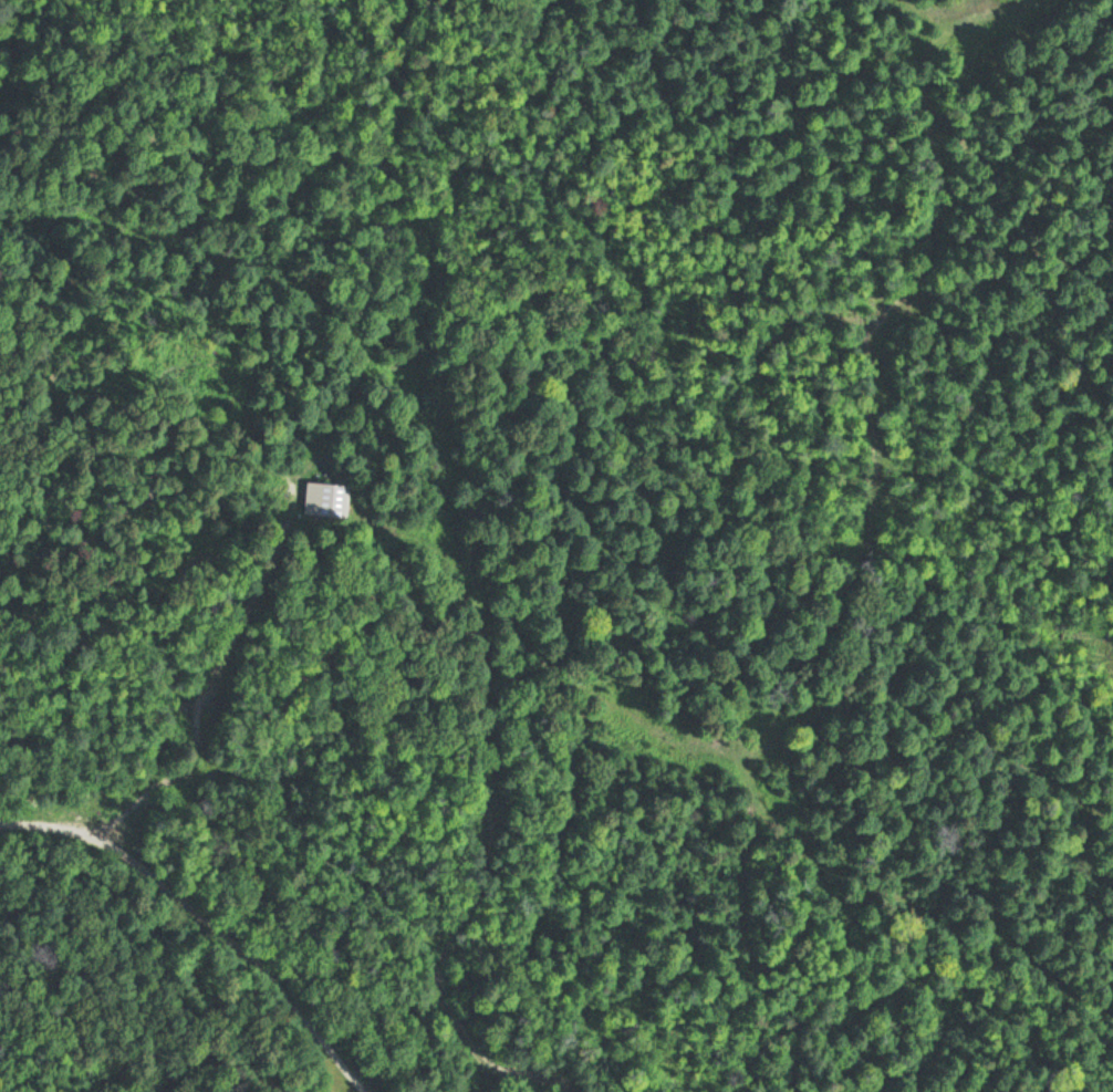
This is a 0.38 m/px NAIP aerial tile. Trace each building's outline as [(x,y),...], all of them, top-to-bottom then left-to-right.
[(302,514),(344,518),(347,486),(305,482),(302,514)]
